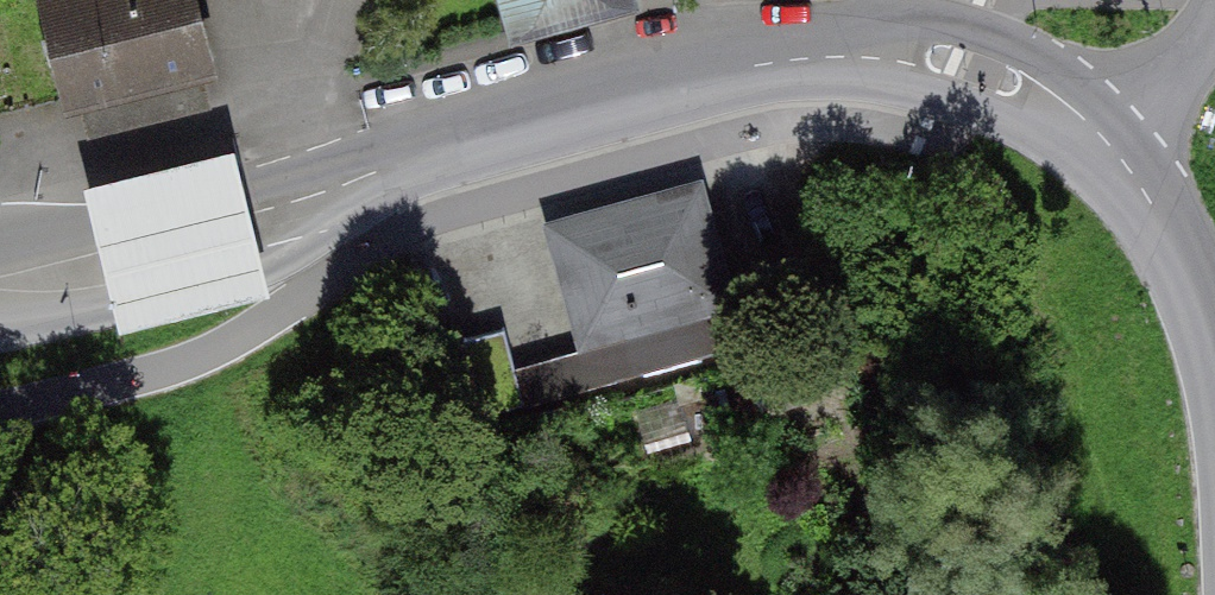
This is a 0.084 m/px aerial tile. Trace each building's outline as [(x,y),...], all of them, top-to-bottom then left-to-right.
[(71,97),(208,63),(192,0),(47,0),(71,97)] [(503,45),(634,9),(631,0),(491,0),(503,45)] [(232,142),(81,179),(100,254),(117,327),(269,290),(251,215),(232,142)] [(726,298),(701,212),(609,238),(603,218),(558,231),(589,336),(722,300),(726,298)] [(722,300),(589,336),(601,381),(738,344),(728,308),(725,309),(722,300)] [(508,321),(455,338),(479,410),(531,393),(508,321)]
